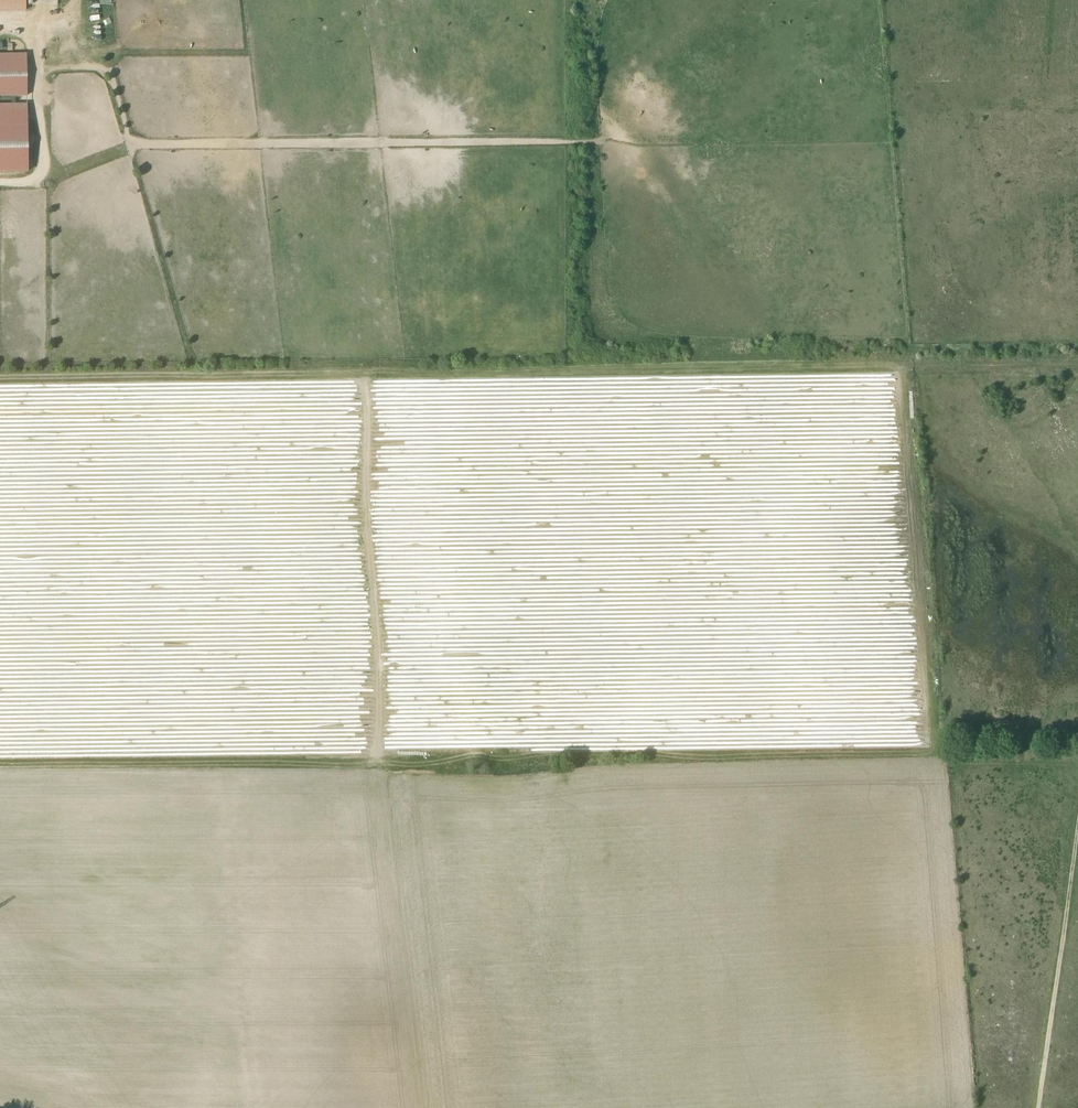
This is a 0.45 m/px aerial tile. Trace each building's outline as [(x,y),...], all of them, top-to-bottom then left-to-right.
[(26,11),(26,0),(0,0),(0,11),(26,11)] [(27,96),(27,54),(0,55),(0,96),(27,96)] [(29,171),(28,104),(0,104),(0,171),(29,171)]
